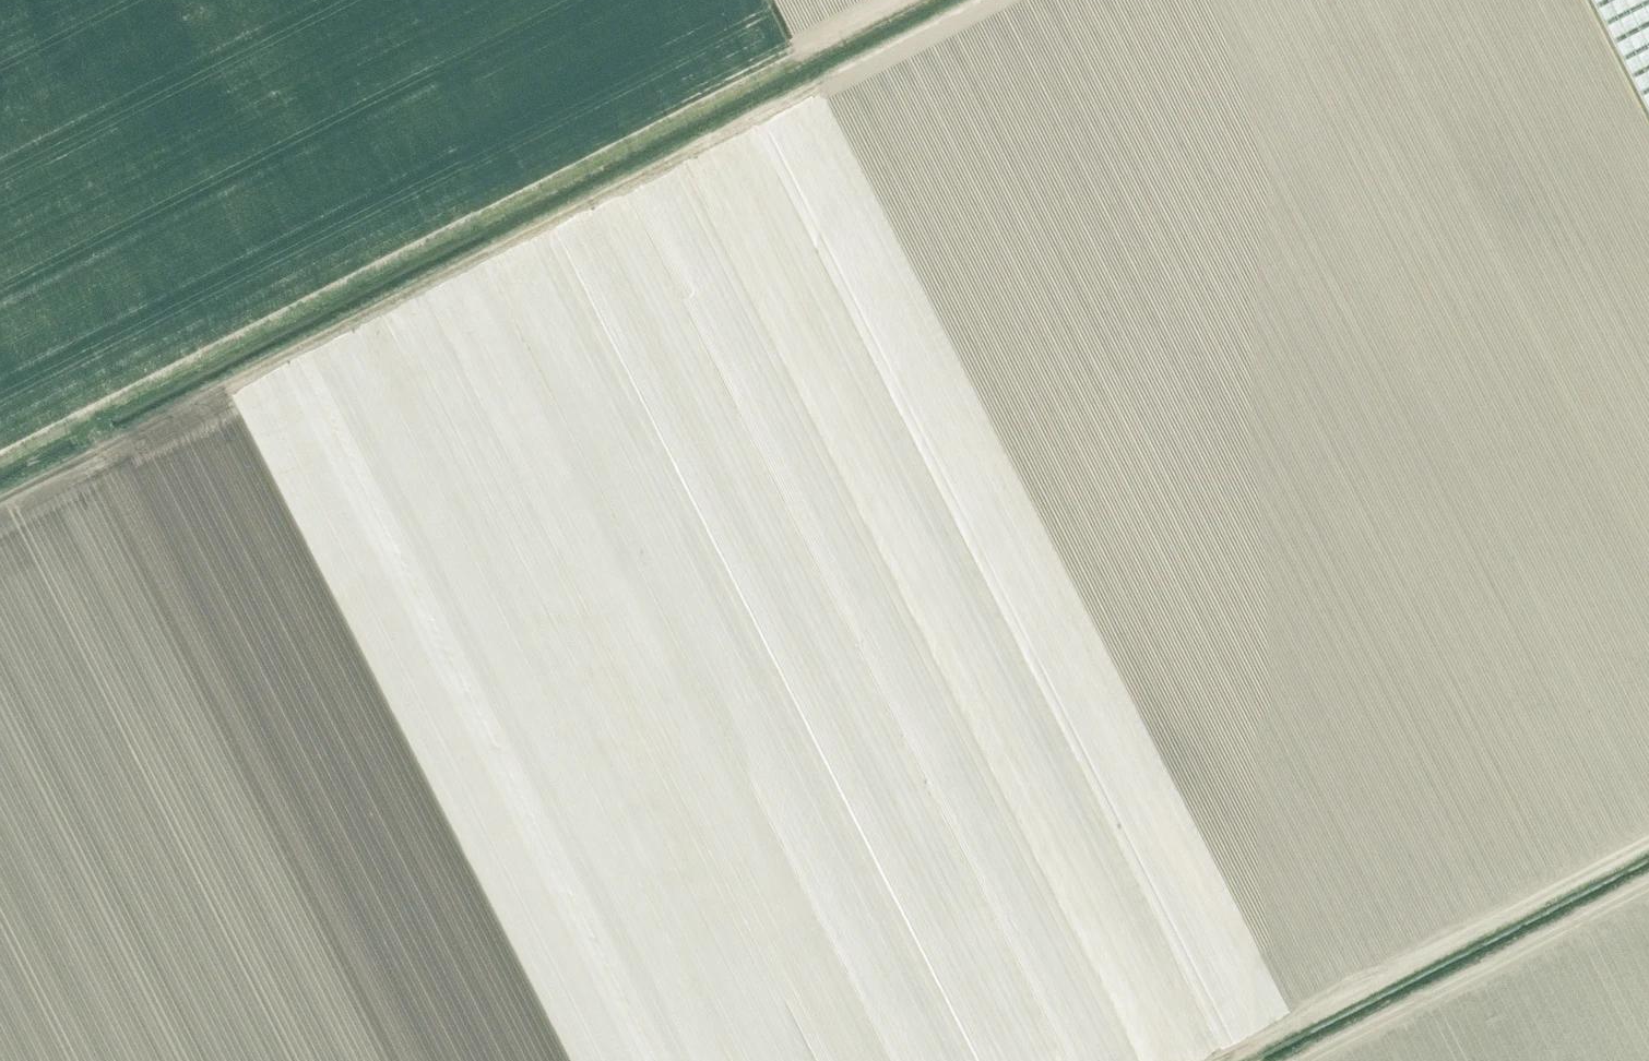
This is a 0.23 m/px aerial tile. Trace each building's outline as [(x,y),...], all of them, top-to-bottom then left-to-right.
[(1648,105),(1648,0),(1596,0),(1648,105)]
